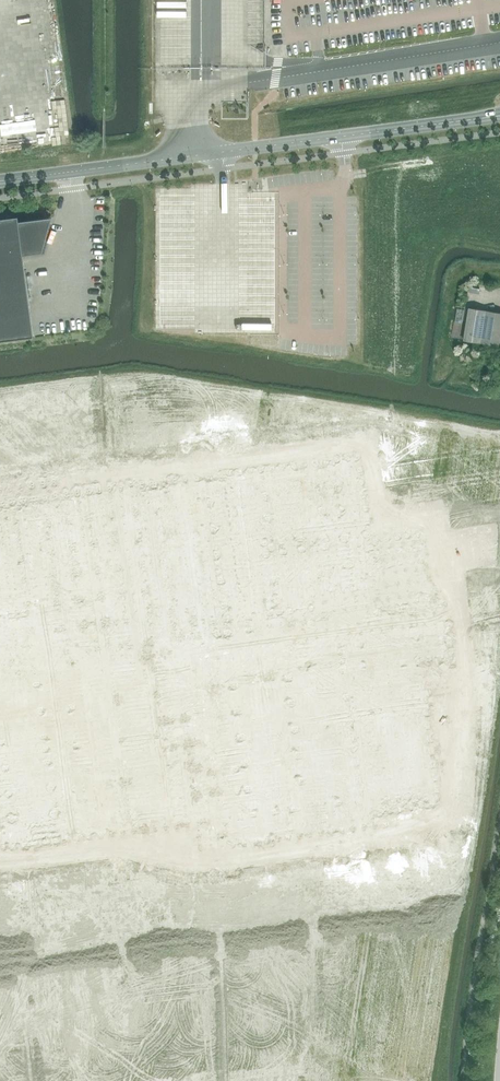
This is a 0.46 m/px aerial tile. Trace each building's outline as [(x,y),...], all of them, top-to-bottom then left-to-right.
[(33,335),(23,257),(23,255),(42,252),(48,231),(52,217),(40,218),(0,224),(0,340),(33,335)] [(161,301),(160,323),(217,324),(218,311),(194,311),(194,302),(161,301)] [(460,315),(466,316),(468,303),(462,302),(460,315)] [(491,311),(469,307),(464,340),(499,345),(499,337),(499,312),(491,311)] [(0,495),(0,839),(214,812),(218,837),(389,814),(386,789),(437,782),(419,651),(452,647),(446,596),(379,604),(359,448),(0,495)]
